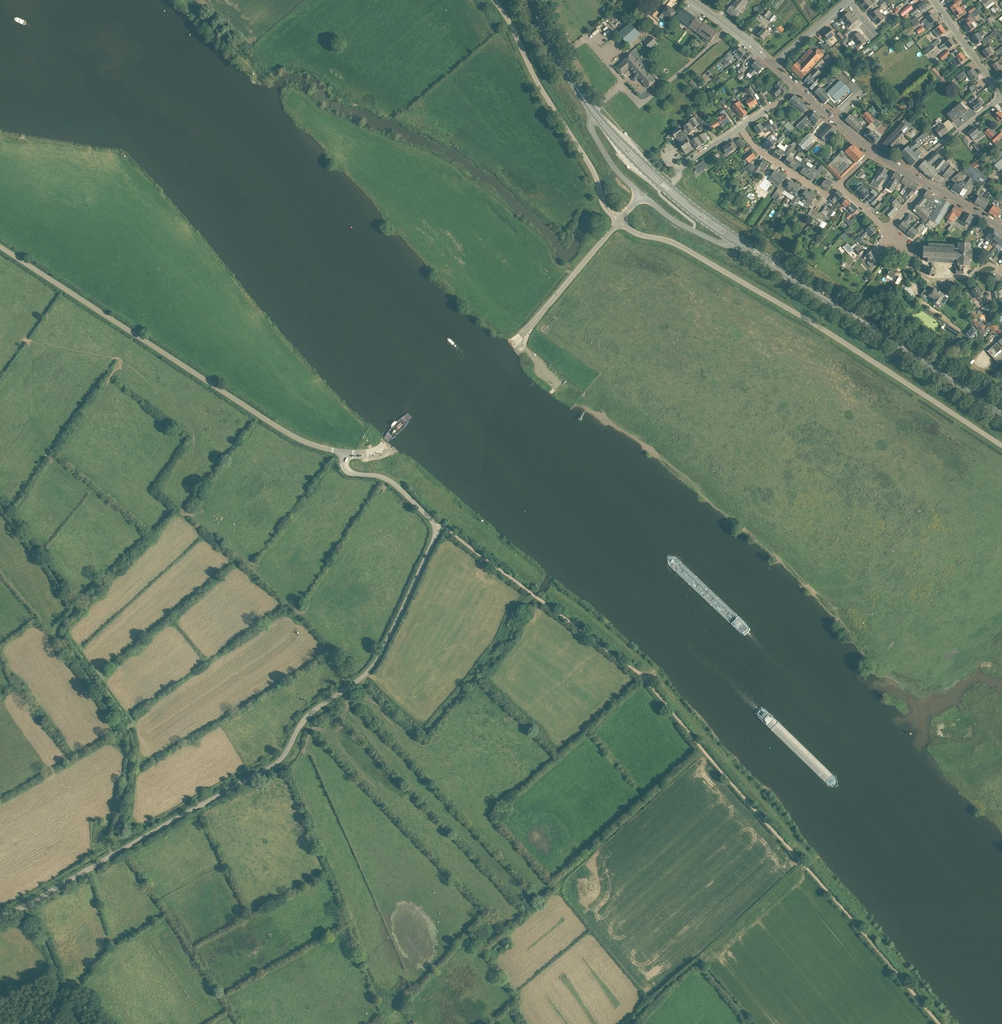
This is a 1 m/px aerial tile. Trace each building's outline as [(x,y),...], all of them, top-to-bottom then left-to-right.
[(732,6),(731,6),(727,12),(735,18),(750,0),(737,0),(732,6)] [(862,6),(866,11),(876,3),(874,1),(872,2),(870,0),(869,0),(862,6)] [(955,1),(949,5),(950,7),(950,8),(953,12),(957,9),(962,6),(960,7),(958,5),(961,2),(960,0),(957,0),(955,1)] [(985,8),(991,4),(988,0),(984,0),(981,2),(985,8)] [(918,7),(910,13),(912,16),(920,10),(921,11),(927,6),(924,2),(917,6),(918,7)] [(907,13),(909,12),(913,8),(910,4),(904,9),(904,10),(902,12),(904,15),(907,13)] [(667,24),(671,19),(676,12),(668,6),(663,13),(662,14),(656,10),(652,16),(657,20),(659,17),(667,24)] [(958,18),(964,14),(967,12),(962,6),(957,9),(953,12),(957,17),(957,16),(958,18)] [(970,14),(972,13),(976,10),(973,6),(967,10),(970,14)] [(870,15),(874,20),(882,13),(880,11),(881,9),(880,7),(870,15)] [(682,9),(679,14),(676,18),(689,27),(696,19),(696,18),(682,9)] [(845,23),(852,17),(848,12),(841,19),(839,20),(841,22),(842,21),(845,23)] [(882,13),(874,20),(878,25),(888,16),(886,14),(884,16),(882,13)] [(965,20),(967,24),(964,26),(968,33),(975,28),(974,28),(976,26),(973,22),(977,19),(972,13),(970,14),(968,15),(969,17),(965,20)] [(934,26),(932,23),(937,20),(933,14),(922,21),(928,30),(934,26)] [(908,17),(907,16),(907,17),(905,15),(895,23),(897,26),(908,17)] [(987,20),(989,22),(988,22),(991,25),(996,21),(992,16),(987,20)] [(856,21),(852,17),(845,23),(847,26),(845,28),(847,30),(856,21)] [(697,33),(703,24),(700,21),(696,19),(689,27),(693,30),(697,33)] [(629,45),(641,35),(630,23),(618,34),(629,45)] [(697,33),(710,42),(710,43),(718,32),(704,23),(703,24),(697,33)] [(941,25),(939,26),(936,29),(938,31),(941,35),(946,32),(941,25)] [(823,33),(824,35),(829,40),(835,34),(829,27),(823,33)] [(758,35),(764,40),(769,33),(764,28),(758,35)] [(978,33),(972,37),(977,44),(979,43),(980,42),(983,40),(980,37),(984,34),(984,33),(983,31),(982,30),(978,33)] [(853,41),(855,43),(863,36),(859,32),(849,40),(851,42),(853,41)] [(841,41),(844,38),(839,33),(836,35),(841,41)] [(657,42),(652,36),(645,42),(650,48),(657,42)] [(855,47),(857,49),(867,41),(863,36),(855,43),(857,46),(855,47)] [(948,45),(950,48),(955,45),(951,39),(946,42),(946,43),(940,47),(942,50),(948,45)] [(992,54),(995,52),(990,46),(988,48),(982,52),(987,58),(992,54)] [(734,56),(736,57),(739,60),(741,57),(746,52),(741,47),(734,56)] [(791,69),(802,79),(808,73),(807,72),(823,55),(818,49),(814,53),(810,49),(797,63),(797,62),(791,69)] [(942,60),(950,53),(947,50),(939,57),(942,60)] [(867,57),(864,54),(862,51),(858,54),(864,60),(867,57)] [(732,54),(729,52),(723,59),(726,61),(732,54)] [(742,62),(744,64),(751,56),(746,52),(741,57),(744,59),(742,62)] [(961,52),(955,57),(957,59),(960,64),(966,59),(961,52)] [(623,61),(624,61),(616,68),(622,75),(630,68),(636,75),(632,78),(635,81),(638,78),(648,88),(655,81),(648,73),(649,71),(639,59),(637,61),(631,54),(623,61)] [(824,58),(828,62),(833,58),(828,54),(824,58)] [(999,71),(1001,69),(1001,67),(1001,60),(1001,59),(997,62),(992,66),(997,72),(999,71)] [(757,61),(752,66),(753,68),(749,72),(753,76),(757,71),(759,72),(764,67),(763,67),(761,65),(760,63),(757,61)] [(954,78),(956,77),(960,81),(966,76),(968,74),(974,83),(978,80),(976,78),(979,76),(973,69),(970,71),(968,68),(959,74),(958,73),(953,76),(954,78)] [(812,90),(815,87),(819,82),(816,79),(815,79),(814,79),(820,72),(816,69),(805,81),(809,85),(808,86),(812,90)] [(935,78),(939,83),(941,86),(946,81),(943,79),(939,74),(935,78)] [(852,93),(849,90),(841,81),(837,77),(828,86),(823,90),(820,87),(814,93),(825,104),(828,100),(829,101),(831,101),(838,107),(842,103),(847,98),(852,93)] [(777,88),(772,92),(777,97),(781,93),(783,95),(788,90),(779,81),(775,86),(777,88)] [(647,89),(644,92),(639,87),(636,89),(645,98),(651,93),(647,89)] [(762,92),(758,95),(763,102),(767,99),(765,95),(768,93),(765,90),(762,92)] [(739,100),(740,102),(745,100),(746,102),(750,108),(757,103),(753,96),(749,98),(748,97),(744,99),(743,97),(740,99),(737,95),(736,97),(739,100)] [(798,98),(797,97),(795,95),(789,101),(803,113),(808,107),(799,99),(798,98)] [(974,95),(968,100),(971,104),(971,105),(976,111),(982,106),(977,100),(976,98),(974,95)] [(964,100),(946,115),(953,122),(958,117),(958,118),(959,117),(958,117),(961,115),(964,113),(966,111),(967,110),(971,107),(964,100)] [(743,107),(739,102),(732,106),(738,115),(739,114),(742,118),(747,114),(742,107),(743,107)] [(715,122),(709,126),(712,129),(717,126),(719,128),(719,129),(720,129),(721,129),(722,129),(722,128),(723,128),(723,127),(723,126),(730,121),(728,118),(730,117),(725,110),(722,113),(723,115),(714,121),(715,122)] [(854,128),(858,132),(861,128),(857,124),(859,122),(864,118),(870,125),(875,120),(867,111),(862,116),(858,119),(852,113),(850,115),(845,121),(853,128),(854,128)] [(997,112),(994,116),(1000,122),(1001,119),(1001,114),(999,111),(997,112)] [(819,121),(821,119),(815,112),(813,115),(810,113),(797,126),(801,131),(809,123),(813,128),(819,122),(819,121)] [(702,115),(697,118),(702,126),(703,127),(708,123),(702,115)] [(694,128),(700,124),(695,117),(688,121),(690,123),(690,122),(694,128)] [(888,151),(890,149),(909,129),(912,125),(905,118),(881,144),(888,151)] [(867,127),(869,130),(864,136),(875,144),(880,138),(873,132),(881,125),(876,119),(875,120),(870,125),(867,127)] [(780,122),(784,125),(790,132),(794,128),(787,122),(785,120),(780,122)] [(933,132),(935,130),(941,137),(948,131),(954,127),(954,126),(948,120),(943,124),(940,121),(937,124),(936,123),(933,126),(933,125),(930,128),(933,131),(933,132)] [(702,145),(697,137),(691,141),(686,134),(688,133),(689,134),(695,130),(694,128),(690,122),(690,123),(684,127),(681,123),(678,126),(679,127),(671,132),(675,139),(676,138),(680,144),(679,145),(686,154),(693,149),(693,148),(695,147),(696,149),(702,145)] [(760,124),(754,128),(759,134),(772,126),(770,122),(764,125),(762,127),(760,124)] [(819,135),(824,140),(825,141),(830,136),(831,138),(834,134),(833,133),(836,130),(830,124),(819,135)] [(968,133),(969,135),(972,138),(976,134),(980,139),(983,137),(979,132),(975,127),(968,133)] [(912,166),(913,165),(919,159),(917,157),(922,153),(918,149),(932,138),(929,135),(933,131),(930,128),(922,135),(908,147),(908,146),(907,147),(908,147),(901,153),(905,158),(912,166)] [(991,139),(994,135),(988,129),(985,132),(991,139)] [(994,142),(997,140),(1001,135),(1001,133),(1000,131),(991,139),(994,142)] [(702,145),(708,141),(703,133),(697,137),(702,145)] [(799,144),(804,149),(814,140),(809,134),(799,144)] [(779,143),(785,138),(782,135),(777,141),(779,143)] [(768,151),(773,146),(773,145),(776,142),(771,137),(768,140),(763,145),(768,151)] [(740,148),(741,147),(746,145),(741,138),(736,142),(740,148)] [(723,148),(724,150),(725,151),(724,152),(726,154),(727,154),(734,149),(737,147),(733,141),(730,143),(723,148)] [(777,146),(779,148),(777,151),(776,150),(773,155),(780,159),(784,153),(786,155),(789,150),(790,150),(793,147),(789,144),(785,151),(779,148),(777,146)] [(865,156),(856,147),(853,145),(850,148),(847,146),(827,167),(840,180),(843,177),(842,176),(855,162),(856,164),(857,163),(865,156)] [(744,149),(745,151),(742,154),(744,156),(744,157),(749,163),(756,157),(751,151),(750,151),(748,149),(749,149),(747,146),(744,149)] [(789,150),(786,155),(789,156),(788,157),(785,162),(790,166),(794,161),(795,158),(790,155),(792,152),(789,150)] [(945,178),(948,174),(958,163),(950,157),(946,162),(941,158),(933,168),(931,166),(940,157),(936,151),(926,160),(925,160),(918,168),(931,180),(938,172),(945,178)] [(794,161),(790,166),(796,169),(800,163),(802,165),(805,161),(807,158),(804,157),(800,162),(795,158),(794,161)] [(956,182),(951,189),(959,194),(963,197),(968,190),(966,189),(973,180),(981,185),(987,177),(975,169),(984,163),(980,158),(970,165),(961,172),(952,180),(956,182)] [(699,164),(705,172),(712,167),(706,159),(699,164)] [(762,168),(765,170),(767,168),(768,167),(767,167),(769,165),(761,160),(756,167),(750,163),(746,167),(745,167),(757,175),(762,168)] [(806,176),(812,168),(806,165),(808,162),(805,161),(802,165),(805,167),(801,173),(806,176)] [(812,167),(812,168),(806,176),(812,180),(816,174),(818,176),(824,166),(821,164),(817,170),(812,167)] [(876,172),(877,173),(871,184),(878,188),(881,182),(879,181),(881,176),(886,179),(888,176),(886,174),(888,171),(881,167),(880,170),(878,169),(876,172)] [(743,168),(734,177),(737,181),(738,181),(740,179),(741,181),(743,180),(741,177),(744,175),(743,174),(746,172),(743,168)] [(774,184),(779,176),(780,174),(775,170),(769,180),(774,184)] [(899,183),(902,177),(903,176),(895,172),(891,179),(885,190),(891,194),(892,191),(893,192),(896,186),(897,186),(899,183)] [(774,184),(779,187),(786,177),(780,174),(779,176),(774,184)] [(907,182),(908,181),(909,178),(905,176),(901,183),(905,186),(907,182)] [(909,189),(913,184),(914,182),(914,181),(910,179),(909,178),(908,181),(907,182),(905,186),(903,189),(905,191),(907,187),(909,189)] [(825,182),(824,181),(821,186),(828,190),(831,185),(833,182),(827,179),(825,182)] [(784,190),(789,193),(796,184),(791,180),(784,190)] [(914,182),(913,184),(909,189),(910,189),(906,194),(910,197),(920,186),(914,182)] [(792,206),(793,205),(796,199),(794,198),(801,187),(796,184),(789,193),(787,197),(792,200),(790,204),(792,206)] [(855,192),(863,200),(866,197),(868,199),(870,202),(876,197),(873,194),(870,196),(869,195),(868,194),(861,187),(860,187),(855,192)] [(772,197),(775,199),(776,197),(781,189),(778,188),(772,197)] [(778,198),(779,196),(780,196),(784,191),(781,189),(776,197),(775,199),(776,197),(778,198)] [(799,200),(799,201),(804,204),(811,194),(806,190),(801,198),(804,199),(802,202),(799,200)] [(838,200),(843,195),(841,193),(841,192),(840,191),(839,191),(838,190),(833,195),(834,195),(831,198),(835,203),(838,200)] [(951,204),(949,203),(942,199),(942,200),(935,197),(936,196),(928,190),(923,197),(924,198),(913,210),(923,219),(921,222),(923,223),(927,227),(933,231),(938,225),(939,225),(951,204)] [(985,199),(979,196),(975,203),(985,209),(989,201),(994,192),(989,190),(985,199)] [(811,194),(804,204),(809,207),(811,204),(816,197),(811,194)] [(896,201),(901,206),(906,200),(901,196),(899,198),(896,195),(893,199),(896,201)] [(836,206),(841,210),(843,208),(845,210),(851,203),(851,202),(850,200),(849,201),(847,199),(842,204),(840,202),(836,206)] [(989,213),(997,218),(1001,211),(1001,204),(999,202),(999,203),(995,200),(993,203),(994,205),(989,213)] [(877,209),(878,209),(882,204),(879,201),(874,206),(877,209)] [(901,206),(896,201),(894,203),(891,201),(888,204),(889,205),(890,205),(896,211),(901,206)] [(849,214),(846,217),(848,219),(858,209),(854,205),(853,203),(852,204),(851,203),(845,210),(845,211),(848,213),(849,214)] [(896,211),(890,205),(889,205),(886,209),(892,215),(896,211)] [(817,212),(813,217),(817,220),(818,218),(822,221),(826,223),(834,211),(826,206),(820,214),(817,212)] [(955,206),(953,208),(953,209),(951,212),(952,213),(951,215),(948,213),(945,218),(948,220),(947,222),(951,225),(947,229),(950,231),(954,227),(955,228),(960,219),(958,218),(963,211),(955,206)] [(812,208),(808,214),(813,217),(817,212),(812,208)] [(882,213),(889,219),(892,215),(886,209),(882,213)] [(966,212),(964,214),(961,220),(960,219),(955,228),(957,229),(959,224),(965,227),(967,223),(969,225),(974,217),(973,217),(970,215),(967,213),(966,213),(966,212)] [(903,221),(899,227),(905,232),(910,226),(907,224),(911,219),(912,220),(915,217),(910,214),(907,217),(904,221),(903,221)] [(912,227),(907,233),(913,238),(919,232),(921,233),(927,227),(923,223),(921,225),(920,224),(915,230),(912,227)] [(871,236),(877,231),(871,225),(866,230),(864,228),(857,234),(862,239),(868,233),(871,236)] [(993,228),(988,235),(993,239),(998,232),(993,228)] [(998,232),(993,239),(998,243),(1001,238),(1001,235),(998,232)] [(928,258),(928,259),(927,259),(927,260),(927,261),(928,261),(928,262),(930,262),(932,268),(927,270),(929,275),(932,274),(933,276),(934,276),(935,276),(935,275),(935,273),(934,271),(936,270),(933,262),(954,263),(955,269),(956,269),(956,274),(964,274),(964,268),(962,269),(962,266),(968,266),(970,266),(970,260),(972,260),(972,250),(970,250),(971,245),(959,245),(959,246),(929,245),(929,248),(925,248),(925,247),(924,247),(924,248),(924,251),(923,254),(924,254),(923,258),(924,258),(928,258)] [(855,249),(858,252),(860,255),(864,252),(859,246),(855,249)] [(872,251),(864,258),(865,260),(868,258),(870,260),(867,263),(872,268),(878,263),(876,261),(878,259),(872,251)] [(888,268),(887,271),(884,276),(889,279),(890,276),(893,278),(894,276),(895,275),(896,273),(888,268)] [(901,278),(896,275),(892,284),(897,286),(901,278)] [(971,291),(973,293),(977,299),(979,298),(982,302),(990,296),(988,293),(984,296),(983,295),(977,287),(971,291)] [(925,288),(921,294),(938,305),(940,302),(944,304),(948,298),(944,296),(945,295),(941,293),(938,290),(938,291),(934,288),(931,292),(925,288)] [(989,313),(994,311),(991,303),(985,305),(989,313)] [(987,324),(994,332),(999,327),(992,319),(987,324)] [(975,324),(982,334),(988,331),(980,320),(975,324)] [(971,338),(977,332),(977,331),(972,327),(966,334),(971,338)] [(998,364),(1001,360),(1001,338),(987,351),(998,364)]
